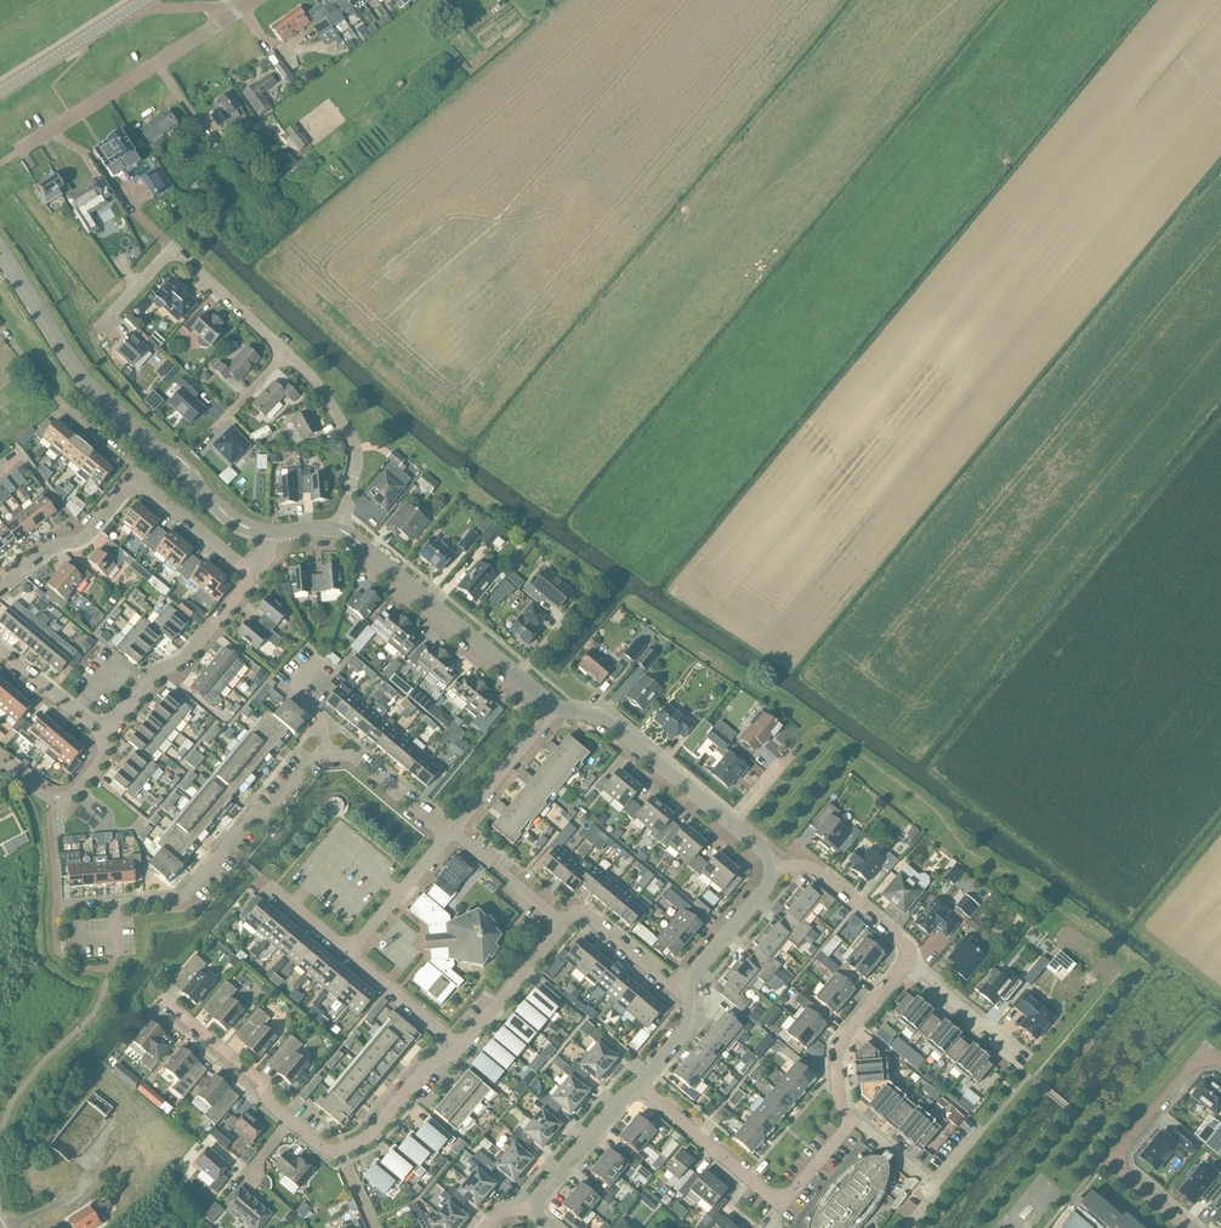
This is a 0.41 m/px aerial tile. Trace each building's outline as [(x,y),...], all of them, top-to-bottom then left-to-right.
[(338,26),(334,28),(334,27),(343,21),(328,0),(319,7),(319,6),(318,7),(329,22),(331,25),(334,29),(333,30),(339,39),(341,42),(342,42),(337,35),(342,31),(338,26)] [(328,0),(343,21),(353,14),(343,0),(329,0),(328,0)] [(364,5),(361,0),(343,0),(353,14),(355,13),(360,19),(364,16),(358,9),(364,5)] [(401,9),(410,2),(409,0),(394,0),(401,9)] [(497,4),(501,8),(506,4),(502,0),(497,4)] [(396,4),(390,8),(395,14),(400,11),(396,4)] [(337,45),(341,42),(339,39),(333,30),(334,29),(331,25),(329,22),(318,7),(305,16),(299,8),(273,27),(284,42),(314,21),(317,26),(313,28),(319,37),(325,45),(326,47),(334,41),(337,45)] [(381,18),(376,21),(381,28),(385,24),(382,20),(381,18)] [(357,30),(363,39),(368,36),(361,27),(357,30)] [(351,40),(344,44),(349,51),(356,46),(351,40)] [(299,88),(285,68),(282,63),(274,68),(292,92),(299,88)] [(276,84),(270,76),(256,85),(255,85),(243,93),(260,117),(268,111),(265,108),(269,105),(262,94),(276,84)] [(221,109),(209,117),(218,129),(224,125),(226,127),(239,117),(237,113),(242,110),(229,93),(217,102),(221,109)] [(178,127),(168,112),(141,131),(151,146),(178,127)] [(285,133),(298,151),(309,142),(295,125),(285,133)] [(109,143),(95,152),(106,170),(122,160),(128,170),(139,163),(133,155),(134,154),(121,133),(120,134),(108,141),(109,143)] [(213,133),(205,138),(213,150),(221,145),(213,133)] [(280,154),(279,162),(288,163),(288,155),(288,154),(280,154)] [(313,163),(316,168),(323,163),(319,158),(313,163)] [(160,168),(146,177),(158,196),(172,188),(160,168)] [(36,189),(40,196),(43,194),(46,198),(64,187),(56,175),(38,186),(39,187),(36,189)] [(94,181),(67,197),(73,207),(75,210),(71,212),(76,221),(80,219),(91,213),(107,203),(102,194),(94,181)] [(199,182),(191,188),(202,201),(210,195),(199,182)] [(173,278),(155,296),(166,306),(164,309),(173,318),(177,313),(182,318),(183,318),(196,304),(186,294),(188,292),(173,278)] [(132,311),(139,317),(150,305),(143,299),(132,311)] [(195,315),(183,328),(189,333),(193,329),(200,335),(198,338),(198,342),(199,345),(202,348),(205,349),(209,348),(212,346),(224,333),(219,328),(210,319),(205,315),(199,310),(195,315)] [(133,367),(141,359),(149,350),(131,333),(126,339),(129,341),(126,344),(125,343),(116,352),(133,367)] [(157,338),(154,340),(155,344),(157,346),(161,346),(163,343),(163,340),(160,337),(157,338)] [(213,368),(217,372),(226,380),(231,375),(238,382),(259,359),(247,348),(226,370),(219,363),(213,368)] [(168,360),(163,366),(168,371),(174,366),(168,360)] [(128,368),(123,373),(128,377),(132,372),(128,368)] [(205,372),(200,377),(205,383),(211,377),(205,372)] [(169,404),(190,424),(204,409),(191,397),(198,389),(185,376),(177,385),(183,389),(169,404)] [(253,405),(261,414),(265,417),(286,395),(293,402),(299,396),(286,385),(281,390),(274,383),(253,405)] [(153,391),(144,402),(154,412),(164,402),(153,391)] [(254,410),(250,414),(254,418),(258,414),(254,410)] [(309,411),(298,417),(291,421),(303,441),(320,431),(309,411)] [(34,435),(41,440),(43,438),(52,446),(65,429),(56,421),(53,425),(47,420),(34,435)] [(282,420),(275,424),(279,430),(285,426),(282,420)] [(251,436),(257,443),(272,434),(268,426),(251,436)] [(224,435),(213,446),(226,460),(232,454),(237,460),(251,447),(245,441),(232,427),(224,435)] [(75,438),(65,429),(52,446),(49,449),(52,451),(55,449),(61,454),(75,438)] [(23,446),(29,441),(24,435),(18,440),(23,446)] [(61,454),(68,459),(66,462),(68,464),(70,461),(71,462),(85,446),(75,438),(61,454)] [(341,445),(331,447),(333,452),(339,455),(344,454),(341,445)] [(85,446),(71,462),(81,470),(94,454),(85,446)] [(301,451),(302,461),(312,460),(311,450),(301,451)] [(394,451),(387,459),(398,469),(405,461),(394,451)] [(104,462),(94,454),(81,470),(90,478),(104,462)] [(279,454),(269,456),(270,463),(280,463),(279,454)] [(257,456),(257,470),(267,470),(267,456),(257,456)] [(35,466),(39,471),(43,476),(48,470),(43,466),(38,462),(35,466)] [(96,483),(94,486),(98,488),(114,470),(104,462),(90,478),(96,483)] [(24,465),(18,470),(23,477),(30,472),(24,465)] [(295,493),(303,492),(302,478),(301,469),(287,470),(288,479),(278,480),(280,504),(296,503),(295,493)] [(27,482),(17,470),(11,475),(20,487),(27,482)] [(54,475),(48,470),(43,476),(47,481),(54,475)] [(386,510),(394,501),(405,487),(386,471),(373,487),(373,488),(370,491),(370,496),(374,499),(374,500),(386,510)] [(438,484),(426,473),(419,481),(432,492),(438,484)] [(302,478),(303,492),(310,491),(311,502),(328,500),(325,476),(302,478)] [(16,490),(7,478),(1,483),(10,495),(16,490)] [(10,495),(1,483),(0,483),(0,492),(5,499),(10,495)] [(55,491),(59,496),(64,490),(59,486),(55,491)] [(64,490),(59,496),(63,502),(69,494),(64,490)] [(42,494),(32,502),(47,521),(57,513),(42,494)] [(66,506),(72,514),(76,519),(82,511),(71,501),(66,506)] [(37,529),(47,521),(32,502),(31,502),(33,504),(24,512),(37,529)] [(125,525),(133,532),(148,513),(137,504),(119,526),(122,528),(125,525)] [(405,505),(400,510),(392,520),(398,524),(395,528),(412,542),(427,523),(405,505)] [(20,507),(10,515),(12,517),(27,536),(37,529),(24,512),(20,507)] [(148,513),(133,532),(143,541),(141,543),(148,548),(163,531),(157,526),(159,522),(148,513)] [(17,544),(27,536),(12,517),(9,520),(10,522),(4,527),(15,542),(17,544)] [(493,522),(488,517),(478,529),(484,533),(493,522)] [(5,549),(15,542),(4,527),(2,525),(0,522),(0,542),(5,549)] [(106,528),(102,533),(108,538),(112,533),(106,528)] [(493,528),(481,542),(489,548),(492,545),(499,550),(502,546),(505,543),(498,537),(500,534),(493,528)] [(168,535),(163,531),(148,548),(154,554),(156,551),(167,560),(182,542),(171,532),(168,535)] [(466,553),(479,537),(472,531),(459,546),(466,553)] [(434,538),(428,546),(420,555),(440,572),(454,555),(434,538)] [(111,541),(106,547),(118,557),(123,551),(111,541)] [(182,542),(167,560),(162,565),(171,573),(174,573),(175,571),(182,577),(197,559),(191,554),(193,551),(182,542)] [(88,562),(97,570),(107,578),(116,567),(118,569),(124,562),(118,557),(106,547),(101,553),(98,551),(88,562)] [(132,557),(127,562),(131,565),(135,559),(132,557)] [(202,564),(197,559),(182,577),(185,579),(183,581),(187,584),(190,580),(201,589),(216,570),(205,561),(202,564)] [(57,575),(75,591),(84,580),(86,582),(92,576),(74,561),(69,567),(66,564),(57,575)] [(137,562),(131,569),(148,583),(153,577),(153,576),(137,562)] [(480,563),(467,578),(459,588),(476,602),(496,577),(480,563)] [(323,578),(316,578),(317,593),(341,591),(339,566),(322,567),(323,578)] [(317,593),(316,578),(308,579),(307,569),(291,570),(293,595),(317,593)] [(216,570),(201,589),(211,598),(217,604),(231,588),(225,583),(227,580),(216,570)] [(534,587),(529,583),(522,590),(537,603),(543,596),(559,609),(572,593),(562,584),(563,582),(548,570),(534,587)] [(45,595),(63,610),(69,603),(66,601),(75,591),(57,575),(47,586),(50,589),(45,595)] [(514,588),(505,581),(498,590),(504,594),(510,594),(514,588)] [(355,594),(348,603),(346,605),(364,620),(380,601),(368,591),(361,598),(355,594)] [(43,611),(49,605),(52,601),(41,592),(38,596),(42,599),(37,605),(43,611)] [(266,617),(261,622),(272,632),(287,614),(268,598),(258,610),(266,617)] [(9,631),(26,610),(16,601),(0,621),(0,623),(9,631)] [(183,602),(179,608),(190,618),(199,625),(208,615),(199,608),(191,601),(187,606),(183,602)] [(189,622),(180,615),(168,605),(160,615),(180,633),(189,622)] [(521,617),(518,621),(510,631),(528,646),(539,632),(535,628),(545,616),(532,605),(525,612),(526,613),(522,618),(521,617)] [(9,631),(19,639),(36,618),(26,610),(9,631)] [(370,628),(370,629),(376,634),(376,635),(382,639),(387,644),(390,640),(406,621),(400,616),(399,617),(394,612),(390,617),(384,624),(379,619),(380,618),(379,617),(372,627),(370,628)] [(172,643),(180,633),(160,615),(151,626),(162,635),(172,643)] [(36,618),(19,639),(29,648),(47,627),(36,618)] [(154,645),(162,635),(151,626),(142,618),(133,628),(154,645)] [(390,640),(387,644),(393,648),(398,653),(405,658),(407,656),(415,647),(414,646),(410,651),(405,646),(413,636),(417,632),(411,627),(412,626),(406,621),(390,640)] [(272,632),(261,622),(256,628),(248,622),(238,634),(257,650),(266,639),(276,648),(282,640),(272,632)] [(29,648),(39,656),(57,635),(47,627),(29,648)] [(145,655),(154,645),(133,628),(125,638),(145,655)] [(39,656),(49,665),(67,644),(57,635),(39,656)] [(89,638),(81,646),(88,652),(95,643),(89,638)] [(125,638),(124,639),(116,648),(137,665),(145,655),(125,638)] [(630,647),(624,655),(633,663),(646,647),(637,639),(630,647)] [(60,673),(77,652),(67,644),(49,665),(60,673)] [(418,650),(411,659),(409,662),(416,667),(418,664),(429,672),(445,653),(439,648),(438,650),(432,645),(424,655),(418,650),(419,650),(418,650)] [(216,658),(237,676),(245,665),(224,648),(216,658)] [(645,670),(657,656),(648,649),(637,663),(645,670)] [(592,650),(579,666),(589,675),(590,673),(602,683),(608,676),(614,681),(624,668),(618,662),(613,668),(592,650)] [(445,653),(429,672),(439,682),(437,685),(443,691),(449,684),(457,674),(456,675),(450,670),(455,664),(450,659),(451,658),(445,653)] [(216,658),(207,668),(228,686),(237,676),(216,658)] [(281,666),(272,659),(266,666),(275,673),(281,666)] [(371,671),(365,666),(362,671),(367,675),(371,671)] [(207,668),(199,679),(220,696),(228,686),(207,668)] [(394,674),(387,668),(382,674),(389,680),(394,674)] [(261,669),(255,676),(257,679),(262,683),(268,675),(261,669)] [(371,671),(367,675),(373,680),(376,675),(371,671)] [(394,674),(389,680),(408,696),(413,690),(394,674)] [(326,703),(336,711),(352,693),(351,692),(352,689),(352,687),(351,686),(338,675),(326,690),(332,695),(326,703)] [(453,686),(447,694),(454,699),(456,696),(467,705),(484,686),(478,681),(477,682),(471,677),(466,683),(460,679),(461,678),(461,677),(453,686)] [(627,697),(644,711),(661,691),(644,677),(627,697)] [(199,679),(190,689),(211,706),(220,696),(199,679)] [(272,680),(267,685),(272,689),(276,684),(272,680)] [(1,681),(0,682),(0,703),(11,690),(1,681)] [(385,683),(382,687),(378,691),(384,696),(391,688),(385,683)] [(467,705),(464,709),(475,718),(482,723),(492,712),(491,711),(486,707),(490,701),(494,696),(489,692),(489,691),(484,686),(467,705)] [(391,688),(384,696),(389,701),(396,692),(391,688)] [(0,703),(0,709),(7,715),(21,698),(11,690),(0,703)] [(268,694),(279,704),(283,699),(272,690),(268,694)] [(409,696),(409,697),(427,713),(428,712),(434,706),(415,690),(409,696)] [(172,692),(163,702),(184,720),(192,710),(172,692)] [(336,711),(346,720),(362,701),(352,693),(336,711)] [(32,707),(21,698),(7,715),(18,723),(13,729),(18,734),(28,722),(22,718),(32,707)] [(402,704),(407,709),(411,704),(405,700),(402,704)] [(287,701),(279,710),(274,716),(269,712),(157,846),(162,850),(148,866),(169,884),(183,867),(179,863),(180,860),(184,863),(197,848),(194,845),(198,839),(202,842),(215,826),(211,824),(216,818),(219,821),(232,805),(229,802),(238,791),(242,794),(255,779),(251,776),(256,770),(260,773),(273,757),(269,754),(274,749),(277,752),(290,736),(287,733),(289,731),(294,735),(308,718),(287,701)] [(362,701),(346,720),(356,728),(372,710),(362,701)] [(155,712),(175,730),(184,720),(163,702),(155,712)] [(228,703),(225,707),(230,712),(233,708),(228,703)] [(411,704),(407,709),(413,713),(416,709),(411,704)] [(430,712),(437,719),(443,713),(443,712),(436,705),(430,712)] [(667,706),(655,721),(667,731),(666,733),(673,739),(678,733),(684,738),(695,725),(688,719),(686,722),(667,706)] [(253,711),(248,707),(242,715),(247,719),(253,711)] [(356,728),(366,737),(382,718),(378,714),(380,712),(375,708),(373,710),(372,710),(356,728)] [(746,733),(740,740),(745,744),(754,752),(760,744),(762,746),(771,735),(774,737),(782,728),(772,720),(765,715),(760,711),(749,725),(751,727),(746,733)] [(155,712),(146,723),(167,740),(175,730),(155,712)] [(205,713),(199,720),(207,727),(213,721),(205,713)] [(443,713),(437,719),(448,728),(453,722),(443,713)] [(24,739),(34,747),(39,741),(53,725),(43,716),(33,727),(28,722),(18,734),(24,739)] [(431,721),(425,717),(422,721),(428,726),(431,721)] [(366,737),(376,745),(392,727),(395,723),(391,720),(388,720),(387,722),(382,718),(366,737)] [(703,720),(682,746),(692,755),(714,729),(703,720)] [(431,721),(428,726),(433,730),(437,726),(431,721)] [(455,722),(449,730),(457,736),(463,728),(455,722)] [(158,750),(167,740),(146,723),(137,733),(158,750)] [(195,723),(192,727),(198,731),(201,728),(195,723)] [(63,733),(53,725),(39,741),(49,750),(63,733)] [(203,741),(208,745),(221,730),(216,726),(203,741)] [(376,745),(387,754),(402,735),(392,727),(376,745)] [(230,728),(224,736),(229,740),(235,733),(230,728)] [(724,752),(725,750),(731,743),(714,729),(707,738),(718,747),(724,752)] [(450,739),(454,734),(449,730),(445,734),(450,739)] [(73,742),(63,733),(49,750),(50,750),(46,755),(55,763),(59,758),(73,742)] [(129,743),(138,751),(150,760),(158,750),(137,733),(129,743)] [(454,734),(450,739),(456,743),(460,739),(454,734)] [(387,754),(397,762),(412,743),(402,735),(387,754)] [(579,762),(582,764),(590,755),(568,736),(559,748),(550,740),(543,749),(552,756),(534,778),(525,771),(518,779),(527,786),(508,808),(500,801),(493,809),(501,817),(492,828),(513,846),(521,836),(519,834),(528,823),(531,825),(547,806),(544,804),(554,792),(556,794),(572,776),(570,773),(579,762)] [(84,750),(73,742),(59,758),(64,762),(63,764),(63,767),(64,769),(72,775),(82,763),(77,758),(84,750)] [(407,771),(422,752),(412,743),(397,762),(407,771)] [(729,753),(725,750),(724,752),(718,747),(716,750),(725,757),(711,774),(728,788),(739,775),(740,777),(748,768),(729,753)] [(159,768),(150,760),(138,751),(130,761),(151,778),(159,768)] [(195,751),(186,762),(196,770),(205,759),(195,751)] [(407,771),(417,779),(433,760),(422,752),(407,771)] [(21,763),(24,759),(18,755),(15,759),(21,763)] [(169,759),(165,764),(173,771),(177,766),(169,759)] [(433,760),(417,779),(427,787),(443,769),(433,760)] [(130,761),(121,771),(142,788),(151,778),(130,761)] [(598,762),(593,767),(599,771),(603,766),(598,762)] [(37,774),(42,778),(45,775),(39,770),(37,774)] [(113,781),(122,789),(134,798),(142,788),(121,771),(113,781)] [(604,777),(596,787),(595,788),(601,793),(604,790),(614,799),(630,780),(619,771),(610,782),(604,777)] [(193,773),(180,788),(185,792),(198,777),(193,773)] [(584,784),(589,788),(596,779),(591,775),(584,784)] [(630,780),(614,799),(624,807),(621,811),(627,816),(637,805),(631,800),(641,789),(630,780)] [(3,799),(10,790),(0,783),(0,797),(3,799)] [(592,792),(587,798),(592,802),(597,795),(592,792)] [(175,794),(163,809),(167,813),(180,798),(175,794)] [(637,805),(627,816),(633,821),(637,818),(647,826),(663,808),(652,799),(643,809),(637,805)] [(560,806),(566,811),(570,806),(564,801),(560,806)] [(818,817),(810,826),(817,832),(815,835),(821,839),(819,842),(828,850),(830,847),(836,852),(838,850),(843,854),(852,843),(861,832),(854,826),(847,834),(841,829),(843,827),(834,820),(841,813),(829,803),(818,817)] [(663,808),(647,826),(657,835),(654,839),(660,844),(675,826),(670,821),(673,817),(663,808)] [(568,814),(564,811),(561,815),(565,818),(564,819),(569,823),(577,814),(572,809),(568,814)] [(157,815),(151,823),(156,827),(162,819),(157,815)] [(556,838),(564,845),(577,830),(569,823),(556,838)] [(607,830),(612,834),(617,829),(611,824),(607,830)] [(153,830),(148,826),(139,837),(144,841),(153,830)] [(675,826),(660,844),(666,849),(670,845),(680,854),(696,835),(685,826),(681,831),(675,826)] [(549,827),(545,833),(551,836),(554,829),(549,827)] [(913,828),(907,836),(913,841),(919,833),(913,828)] [(612,835),(619,840),(622,837),(621,832),(618,829),(612,835)] [(595,834),(601,839),(604,835),(599,830),(595,834)] [(105,834),(106,844),(110,843),(113,840),(112,833),(105,834)] [(609,839),(604,835),(601,839),(606,843),(609,839)] [(696,835),(680,854),(690,862),(687,866),(693,871),(703,860),(697,855),(706,844),(696,835)] [(78,836),(66,837),(67,847),(79,846),(78,836)] [(548,841),(543,836),(535,846),(540,850),(548,841)] [(553,875),(569,856),(558,847),(543,866),(553,875)] [(615,851),(621,856),(624,852),(619,847),(615,851)] [(534,848),(529,855),(533,859),(539,852),(534,848)] [(650,854),(643,848),(637,855),(645,861),(650,854)] [(858,850),(857,851),(849,860),(856,866),(852,870),(867,883),(881,866),(889,872),(896,863),(898,861),(889,853),(883,860),(870,849),(864,855),(858,850)] [(624,852),(621,856),(626,860),(630,856),(624,852)] [(703,860),(693,871),(699,876),(703,873),(713,881),(728,863),(718,854),(708,865),(703,860)] [(126,861),(121,862),(122,883),(136,882),(135,871),(142,871),(141,855),(131,856),(128,857),(127,859),(126,861)] [(446,867),(430,886),(433,888),(449,903),(457,894),(455,892),(462,882),(463,883),(475,869),(458,855),(447,868),(446,867)] [(579,864),(569,856),(553,875),(564,883),(579,864)] [(96,886),(109,885),(107,863),(106,858),(94,859),(94,864),(96,886)] [(70,888),(83,887),(81,865),(81,860),(70,861),(60,862),(61,878),(69,877),(70,888)] [(109,885),(122,883),(121,862),(107,863),(109,885)] [(656,869),(662,873),(666,868),(661,863),(656,869)] [(728,863),(713,881),(723,890),(720,894),(727,899),(741,881),(735,876),(739,872),(728,863)] [(83,887),(96,886),(94,864),(81,865),(83,887)] [(574,892),(580,884),(589,873),(579,864),(564,883),(574,892)] [(635,868),(641,873),(644,868),(639,864),(635,868)] [(590,892),(605,874),(595,865),(589,873),(580,884),(590,892)] [(907,866),(892,883),(884,893),(885,894),(884,895),(891,902),(893,900),(898,905),(896,907),(904,914),(929,884),(928,883),(928,879),(924,876),(920,876),(913,870),(907,866)] [(644,868),(641,873),(646,877),(649,873),(644,868)] [(616,882),(605,874),(590,892),(600,901),(616,882)] [(661,889),(664,885),(659,881),(656,885),(661,889)] [(616,882),(600,901),(610,909),(626,891),(616,882)] [(792,897),(812,913),(819,904),(827,911),(836,901),(813,883),(806,892),(800,887),(792,897)] [(431,950),(432,960),(429,964),(428,964),(413,982),(441,1005),(456,988),(457,989),(464,982),(451,971),(454,966),(454,961),(457,961),(459,965),(462,963),(469,964),(471,968),(475,966),(483,968),(489,958),(492,960),(499,949),(496,947),(502,937),(494,929),(497,926),(488,916),(486,919),(478,910),(470,914),(466,912),(465,916),(459,919),(455,917),(453,921),(450,922),(450,917),(443,911),(449,903),(433,888),(426,897),(423,894),(410,910),(429,926),(430,936),(424,937),(426,951),(431,950)] [(662,896),(677,909),(683,901),(668,889),(662,896)] [(610,909),(620,918),(636,899),(626,891),(610,909)] [(965,895),(955,907),(969,920),(980,907),(965,895)] [(246,922),(257,932),(274,912),(274,911),(273,913),(262,904),(264,901),(258,896),(245,911),(251,916),(246,922)] [(694,904),(707,915),(713,908),(700,897),(694,904)] [(790,911),(782,920),(804,939),(805,938),(812,944),(818,936),(811,930),(812,929),(804,922),(812,913),(792,897),(784,906),(790,911)] [(646,908),(636,899),(620,918),(630,926),(646,908)] [(935,900),(923,914),(915,923),(929,935),(936,927),(939,930),(938,931),(946,938),(957,924),(946,915),(949,912),(935,900)] [(457,905),(455,913),(463,915),(465,906),(457,905)] [(649,917),(654,912),(649,909),(645,914),(649,917)] [(674,921),(692,937),(701,926),(683,910),(674,921)] [(842,920),(847,914),(841,910),(836,916),(842,920)] [(268,940),(284,920),(274,912),(257,932),(265,938),(258,947),(262,951),(270,942),(268,940)] [(284,920),(268,940),(270,942),(278,949),(294,929),(293,927),(294,926),(290,923),(289,924),(284,920)] [(796,948),(804,939),(782,920),(775,929),(769,924),(761,934),(781,950),(788,941),(796,948)] [(684,947),(692,937),(674,921),(665,931),(684,947)] [(639,923),(632,931),(647,944),(654,936),(639,923)] [(288,957),(303,938),(294,930),(295,929),(294,929),(278,949),(286,955),(278,964),(282,967),(290,959),(288,957)] [(866,930),(851,948),(875,968),(884,957),(885,956),(883,955),(888,949),(866,930)] [(684,947),(665,931),(658,940),(654,936),(647,944),(656,951),(660,946),(675,958),(684,947)] [(838,931),(835,935),(842,942),(845,944),(847,941),(843,938),(843,935),(838,931)] [(773,975),(775,977),(783,983),(783,982),(787,986),(794,977),(785,969),(782,973),(778,970),(781,966),(773,959),(781,950),(761,934),(753,943),(759,948),(751,957),(774,975),(773,975)] [(969,934),(963,942),(955,951),(961,957),(951,969),(966,982),(986,958),(972,946),(976,941),(969,934)] [(835,935),(821,952),(828,958),(835,950),(842,942),(835,935)] [(288,957),(290,959),(298,965),(314,945),(313,946),(303,938),(288,957)] [(565,959),(576,968),(592,949),(581,940),(565,959)] [(314,945),(298,965),(306,972),(298,981),(302,984),(306,981),(308,977),(306,975),(324,954),(314,945)] [(812,946),(808,952),(813,955),(817,950),(812,946)] [(262,951),(258,947),(252,954),(256,958),(262,951)] [(865,980),(875,968),(851,948),(850,948),(854,951),(845,962),(844,963),(840,969),(858,984),(863,979),(865,980)] [(592,949),(576,968),(586,977),(602,958),(592,949)] [(1058,956),(1064,960),(1068,955),(1063,951),(1058,956)] [(313,978),(318,982),(334,962),(324,954),(306,975),(308,977),(306,981),(309,983),(313,978)] [(207,965),(205,963),(195,955),(175,980),(186,989),(182,994),(196,1005),(214,984),(200,973),(207,965)] [(234,957),(228,963),(234,969),(240,962),(234,957)] [(738,961),(730,970),(750,987),(758,978),(766,985),(773,975),(774,975),(751,957),(744,966),(738,961)] [(557,958),(544,974),(552,980),(564,965),(557,958)] [(586,977),(596,985),(612,966),(602,958),(586,977)] [(816,960),(807,970),(813,974),(821,964),(816,960)] [(328,991),(343,972),(334,964),(335,963),(334,962),(318,982),(326,989),(318,998),(322,1001),(330,992),(328,991)] [(282,967),(278,964),(272,971),(276,975),(282,967)] [(612,966),(596,985),(606,993),(622,975),(612,966)] [(834,975),(825,986),(845,1003),(855,991),(853,990),(858,984),(840,969),(839,969),(840,969),(835,974),(834,975)] [(743,996),(750,987),(730,970),(722,980),(728,985),(720,994),(742,1012),(751,1003),(743,996)] [(353,980),(343,972),(328,991),(330,992),(338,999),(354,979),(353,980)] [(997,972),(987,983),(980,992),(975,988),(974,989),(994,1005),(1001,997),(1007,1003),(1015,994),(1022,985),(1010,975),(1006,980),(997,972)] [(606,993),(616,1002),(632,983),(622,975),(606,993)] [(278,976),(273,983),(278,988),(284,981),(278,976)] [(783,983),(775,977),(767,986),(775,992),(783,983)] [(348,1007),(364,988),(354,979),(338,999),(346,1006),(338,1014),(343,1018),(350,1009),(348,1007)] [(226,981),(213,996),(205,1005),(217,1015),(213,1019),(227,1031),(244,1010),(231,999),(238,991),(226,981)] [(302,984),(298,981),(292,988),(296,991),(302,984)] [(273,990),(266,983),(261,989),(268,996),(273,990)] [(616,1002),(626,1010),(642,992),(632,983),(616,1002)] [(835,1015),(845,1003),(825,986),(816,997),(815,998),(822,1004),(818,1009),(811,1003),(810,1003),(829,1019),(833,1013),(835,1015)] [(375,996),(364,988),(348,1007),(350,1009),(358,1016),(375,996)] [(527,1002),(528,1003),(545,1017),(548,1019),(556,1009),(554,1007),(561,1000),(552,992),(548,997),(539,989),(537,993),(535,991),(527,1002)] [(294,990),(289,996),(299,1004),(304,998),(294,990)] [(562,995),(567,999),(571,995),(566,990),(562,995)] [(1036,1040),(1044,1031),(1055,1018),(1039,1005),(1043,1002),(1030,991),(1016,1008),(1023,1014),(1025,1012),(1029,1016),(1020,1027),(1036,1040)] [(626,1010),(636,1019),(652,1000),(642,992),(626,1010)] [(899,1006),(894,1013),(900,1018),(898,1020),(906,1028),(925,1005),(919,1001),(917,1004),(914,1001),(908,997),(908,996),(904,992),(895,1003),(899,1006)] [(785,993),(776,1004),(780,1008),(790,997),(785,993)] [(576,999),(571,995),(567,999),(573,1003),(576,999)] [(322,1001),(318,998),(312,1005),(316,1008),(322,1001)] [(388,1002),(384,998),(365,1021),(370,1025),(388,1002)] [(652,1000),(636,1019),(647,1028),(663,1009),(652,1000)] [(517,1016),(535,1030),(537,1032),(545,1022),(543,1020),(545,1017),(528,1003),(526,1006),(524,1004),(516,1014),(517,1016)] [(824,1025),(829,1019),(810,1003),(806,1009),(805,1010),(796,1021),(816,1038),(826,1026),(824,1025)] [(582,1011),(588,1016),(593,1009),(588,1005),(586,1007),(582,1011)] [(925,1005),(906,1028),(914,1035),(916,1032),(922,1037),(936,1020),(930,1015),(933,1012),(925,1005)] [(757,1007),(749,1017),(757,1024),(765,1014),(757,1007)] [(258,1008),(246,1023),(238,1033),(249,1042),(245,1047),(259,1058),(277,1037),(263,1026),(270,1018),(258,1008)] [(598,1014),(593,1009),(588,1016),(593,1020),(598,1014)] [(326,1097),(322,1094),(315,1104),(344,1128),(350,1122),(349,1121),(415,1042),(416,1043),(422,1036),(392,1012),(384,1021),(388,1024),(326,1097)] [(343,1018),(338,1014),(332,1021),(337,1025),(343,1018)] [(725,1014),(717,1024),(737,1042),(745,1032),(747,1033),(752,1027),(740,1017),(736,1023),(725,1014)] [(505,1027),(507,1028),(524,1043),(526,1045),(535,1035),(532,1033),(535,1030),(517,1016),(515,1018),(514,1017),(505,1027)] [(323,1017),(320,1021),(325,1026),(329,1021),(323,1017)] [(766,1017),(759,1025),(763,1028),(770,1021),(766,1017)] [(925,1044),(934,1051),(952,1029),(944,1022),(942,1025),(936,1020),(922,1037),(927,1041),(925,1044)] [(586,1021),(579,1031),(587,1037),(594,1028),(586,1021)] [(806,1050),(816,1038),(796,1021),(786,1032),(786,1033),(793,1039),(788,1045),(799,1054),(804,1049),(806,1050)] [(151,1022),(143,1031),(133,1043),(147,1054),(140,1062),(152,1072),(172,1047),(161,1038),(165,1033),(151,1022)] [(603,1028),(608,1033),(611,1028),(606,1024),(603,1028)] [(717,1024),(708,1034),(725,1048),(729,1052),(737,1042),(717,1024)] [(341,1030),(335,1025),(330,1030),(336,1036),(341,1030)] [(496,1041),(513,1056),(516,1058),(524,1048),(522,1046),(524,1043),(507,1028),(504,1031),(503,1030),(494,1040),(496,1041)] [(617,1033),(611,1028),(608,1033),(613,1037),(617,1033)] [(893,1038),(881,1028),(875,1035),(887,1045),(893,1038)] [(961,1036),(958,1033),(952,1029),(934,1051),(942,1058),(944,1056),(950,1060),(964,1043),(958,1039),(961,1036)] [(345,1045),(349,1049),(362,1034),(357,1030),(345,1045)] [(637,1052),(650,1036),(642,1030),(629,1045),(637,1052)] [(598,1044),(589,1055),(610,1072),(616,1065),(614,1063),(617,1059),(604,1049),(609,1043),(594,1031),(589,1037),(598,1044)] [(700,1044),(720,1062),(723,1058),(719,1055),(725,1048),(708,1034),(700,1044)] [(292,1086),(299,1076),(309,1065),(296,1053),(303,1045),(291,1036),(277,1052),(272,1057),(270,1060),(282,1069),(278,1074),(292,1086)] [(767,1036),(753,1053),(760,1058),(774,1042),(767,1036)] [(484,1053),(485,1054),(502,1069),(505,1071),(513,1060),(511,1059),(513,1056),(496,1041),(494,1044),(492,1043),(484,1053)] [(875,1042),(871,1047),(879,1054),(883,1048),(875,1042)] [(906,1098),(888,1083),(886,1060),(879,1061),(878,1054),(866,1043),(857,1054),(858,1063),(854,1063),(856,1086),(860,1086),(861,1097),(870,1104),(867,1108),(885,1123),(887,1119),(899,1129),(896,1132),(914,1147),(917,1144),(923,1149),(941,1129),(934,1124),(935,1122),(917,1108),(916,1109),(905,1099),(906,1098)] [(953,1067),(961,1074),(980,1052),(972,1045),(969,1048),(964,1043),(950,1060),(955,1065),(953,1067)] [(691,1055),(708,1068),(712,1072),(720,1062),(700,1044),(691,1055)] [(902,1048),(897,1053),(903,1059),(908,1053),(902,1047),(902,1048)] [(273,1048),(268,1054),(272,1057),(277,1052),(273,1048)] [(183,1049),(175,1058),(166,1070),(179,1081),(172,1089),(184,1099),(197,1084),(204,1074),(193,1065),(197,1060),(183,1049)] [(552,1055),(546,1049),(540,1056),(547,1061),(552,1055)] [(339,1051),(327,1066),(332,1070),(344,1055),(339,1051)] [(989,1059),(986,1057),(980,1052),(961,1074),(970,1081),(972,1079),(978,1084),(992,1067),(991,1067),(986,1062),(989,1059)] [(473,1066),(482,1074),(494,1083),(502,1073),(500,1071),(502,1069),(485,1054),(483,1057),(481,1056),(473,1066)] [(610,1072),(589,1055),(580,1065),(574,1061),(569,1067),(581,1077),(586,1071),(598,1082),(601,1078),(604,1080),(610,1072)] [(691,1055),(683,1065),(703,1082),(706,1078),(702,1075),(708,1068),(691,1055)] [(917,1058),(911,1066),(917,1070),(923,1062),(917,1058)] [(745,1065),(749,1069),(755,1062),(751,1059),(745,1065)] [(558,1060),(554,1065),(560,1070),(564,1065),(558,1060)] [(531,1061),(527,1066),(535,1072),(539,1068),(531,1061)] [(735,1069),(743,1076),(749,1069),(745,1065),(741,1062),(735,1069)] [(117,1064),(112,1071),(128,1085),(134,1078),(117,1064)] [(576,1082),(581,1077),(569,1067),(566,1065),(561,1071),(569,1078),(561,1088),(582,1106),(588,1098),(586,1097),(589,1093),(576,1082)] [(680,1089),(689,1097),(694,1101),(700,1095),(695,1092),(703,1082),(683,1065),(674,1075),(684,1084),(680,1089)] [(754,1071),(761,1077),(766,1071),(759,1065),(754,1071)] [(795,1065),(786,1076),(804,1091),(805,1092),(815,1081),(795,1065)] [(497,1095),(478,1079),(468,1071),(463,1077),(464,1078),(458,1085),(457,1085),(480,1104),(485,1099),(489,1102),(497,1095)] [(761,1077),(754,1071),(749,1077),(756,1083),(761,1077)] [(924,1077),(931,1082),(935,1077),(929,1072),(924,1077)] [(305,1073),(299,1080),(304,1084),(310,1077),(305,1073)] [(526,1077),(521,1083),(527,1089),(535,1079),(535,1078),(530,1073),(526,1077)] [(915,1085),(920,1078),(914,1073),(909,1080),(915,1085)] [(319,1075),(300,1098),(305,1102),(324,1079),(319,1075)] [(215,1076),(208,1085),(198,1097),(211,1108),(204,1116),(216,1126),(237,1101),(225,1092),(229,1087),(215,1076)] [(804,1091),(786,1076),(775,1088),(793,1103),(796,1100),(798,1101),(805,1092),(804,1091)] [(936,1077),(931,1082),(937,1087),(941,1082),(936,1077)] [(135,1090),(140,1083),(134,1078),(128,1085),(135,1090)] [(535,1079),(527,1089),(537,1097),(541,1092),(536,1088),(540,1083),(535,1079)] [(732,1089),(738,1082),(734,1079),(728,1086),(732,1089)] [(1195,1096),(1218,1114),(1220,1110),(1220,1091),(1207,1080),(1195,1096)] [(143,1083),(137,1090),(159,1109),(165,1102),(143,1083)] [(446,1098),(445,1098),(474,1123),(474,1122),(469,1118),(473,1112),(478,1116),(486,1109),(480,1104),(457,1085),(452,1090),(453,1091),(447,1099),(446,1098)] [(728,1086),(723,1092),(727,1096),(732,1089),(728,1086)] [(582,1106),(561,1088),(552,1099),(546,1094),(541,1101),(553,1110),(558,1105),(570,1115),(573,1111),(575,1113),(582,1106)] [(765,1101),(783,1116),(786,1112),(787,1114),(795,1105),(793,1103),(775,1088),(765,1101)] [(745,1095),(738,1089),(733,1095),(740,1101),(745,1095)] [(740,1101),(733,1095),(728,1101),(735,1107),(740,1101)] [(968,1114),(974,1107),(962,1097),(956,1104),(968,1114)] [(474,1123),(445,1098),(441,1104),(442,1104),(435,1112),(435,1111),(434,1112),(443,1120),(457,1131),(462,1125),(466,1129),(474,1123)] [(541,1112),(532,1122),(554,1139),(560,1132),(558,1130),(561,1126),(548,1116),(553,1110),(541,1101),(538,1098),(533,1105),(541,1112)] [(942,1098),(937,1104),(943,1109),(948,1103),(942,1098)] [(785,1117),(783,1116),(765,1101),(755,1113),(773,1128),(776,1124),(777,1126),(785,1117)] [(80,1110),(50,1148),(67,1161),(81,1145),(83,1147),(89,1140),(88,1139),(106,1116),(89,1102),(82,1111),(80,1110)] [(709,1102),(702,1110),(708,1115),(715,1107),(709,1102)] [(723,1108),(712,1120),(718,1125),(729,1113),(723,1108)] [(955,1110),(947,1119),(957,1127),(965,1118),(955,1110)] [(234,1127),(244,1135),(253,1142),(264,1129),(245,1113),(239,1121),(233,1116),(226,1126),(224,1127),(230,1132),(234,1127)] [(773,1128),(755,1113),(745,1125),(762,1140),(765,1137),(767,1138),(774,1129),(773,1128)] [(629,1127),(647,1143),(657,1132),(663,1137),(668,1132),(649,1116),(645,1121),(638,1116),(629,1127)] [(1197,1138),(1206,1144),(1220,1125),(1220,1124),(1213,1117),(1197,1138)] [(417,1136),(438,1154),(439,1154),(437,1152),(445,1142),(450,1146),(456,1140),(429,1118),(424,1124),(426,1126),(417,1136)] [(554,1139),(532,1122),(523,1133),(518,1128),(513,1134),(525,1144),(529,1138),(542,1149),(545,1145),(547,1147),(554,1139)] [(764,1142),(762,1140),(745,1125),(734,1138),(753,1155),(754,1154),(752,1152),(755,1149),(757,1150),(764,1142)] [(219,1126),(212,1135),(227,1148),(235,1140),(219,1126)] [(621,1150),(640,1165),(645,1159),(638,1154),(647,1143),(629,1127),(619,1139),(626,1144),(621,1150)] [(1171,1138),(1163,1132),(1146,1152),(1145,1151),(1139,1158),(1144,1162),(1145,1161),(1157,1171),(1180,1144),(1191,1154),(1200,1144),(1180,1127),(1171,1138)] [(1220,1127),(1206,1145),(1220,1156),(1220,1155),(1220,1128),(1220,1127)] [(433,1160),(438,1154),(417,1136),(412,1131),(406,1138),(408,1140),(400,1150),(395,1145),(394,1146),(421,1168),(421,1167),(419,1166),(428,1156),(433,1160)] [(674,1131),(670,1136),(675,1140),(679,1135),(674,1131)] [(510,1149),(505,1155),(526,1173),(532,1165),(530,1163),(533,1160),(520,1149),(525,1144),(513,1134),(504,1144),(510,1149)] [(484,1139),(479,1145),(487,1151),(493,1145),(484,1139)] [(669,1144),(661,1154),(667,1159),(675,1150),(669,1144)] [(250,1146),(239,1159),(247,1165),(257,1152),(250,1146)] [(421,1168),(394,1146),(389,1152),(391,1154),(383,1164),(377,1159),(403,1182),(404,1181),(402,1180),(410,1170),(416,1174),(421,1168)] [(196,1165),(215,1181),(209,1188),(216,1194),(228,1180),(222,1174),(228,1166),(208,1149),(196,1165)] [(640,1165),(621,1150),(616,1155),(610,1150),(600,1161),(619,1177),(628,1166),(635,1171),(640,1165)] [(483,1155),(478,1151),(473,1157),(488,1169),(493,1163),(483,1155)] [(673,1187),(678,1192),(694,1173),(688,1169),(694,1162),(682,1152),(666,1171),(678,1181),(673,1187)] [(299,1189),(306,1180),(314,1171),(300,1159),(297,1162),(286,1153),(275,1165),(286,1174),(285,1177),(299,1189)] [(887,1187),(889,1182),(890,1175),(890,1169),(888,1162),(892,1159),(885,1153),(882,1157),(871,1158),(861,1161),(851,1166),(841,1174),(835,1180),(829,1187),(823,1195),(819,1201),(814,1211),(810,1218),(808,1226),(808,1227),(860,1227),(866,1222),(875,1211),(882,1199),(887,1187)] [(659,1154),(653,1161),(660,1166),(665,1160),(659,1154)] [(526,1173),(505,1155),(495,1166),(514,1182),(517,1178),(519,1180),(526,1173)] [(472,1175),(467,1181),(488,1198),(494,1191),(492,1189),(495,1185),(483,1175),(488,1169),(473,1157),(468,1163),(472,1167),(468,1171),(472,1175)] [(403,1182),(377,1159),(372,1166),(374,1167),(365,1178),(385,1195),(394,1184),(398,1188),(403,1182)] [(593,1184),(611,1199),(616,1193),(610,1188),(619,1177),(600,1161),(591,1172),(597,1178),(593,1184)] [(434,1167),(428,1174),(433,1177),(438,1171),(434,1167)] [(1180,1191),(1196,1204),(1204,1195),(1207,1195),(1207,1194),(1212,1198),(1211,1198),(1212,1199),(1220,1188),(1220,1176),(1212,1168),(1207,1173),(1200,1167),(1198,1170),(1195,1168),(1188,1176),(1191,1179),(1180,1191)] [(699,1178),(694,1173),(678,1192),(684,1197),(690,1190),(701,1200),(716,1181),(705,1172),(699,1178)] [(267,1177),(263,1182),(263,1186),(270,1192),(270,1191),(272,1186),(271,1181),(269,1178),(267,1177)] [(448,1193),(459,1203),(464,1197),(477,1208),(480,1204),(482,1206),(488,1198),(467,1181),(458,1191),(453,1187),(448,1193)] [(716,1181),(701,1200),(712,1209),(706,1216),(707,1216),(702,1222),(707,1226),(712,1220),(728,1202),(722,1197),(728,1191),(716,1181)] [(419,1193),(423,1188),(416,1183),(412,1187),(419,1193)] [(582,1184),(572,1195),(591,1210),(600,1199),(606,1205),(611,1199),(593,1184),(588,1189),(582,1184)] [(649,1184),(645,1188),(651,1192),(654,1188),(649,1184)] [(248,1224),(254,1227),(260,1227),(272,1214),(260,1205),(260,1204),(259,1204),(258,1205),(254,1202),(255,1201),(254,1200),(240,1188),(226,1205),(248,1224)] [(410,1188),(404,1194),(411,1200),(415,1199),(418,1195),(410,1188)] [(643,1190),(637,1198),(644,1203),(652,1210),(658,1203),(650,1195),(643,1190)] [(448,1193),(445,1191),(440,1197),(444,1200),(439,1205),(444,1209),(439,1214),(455,1227),(463,1227),(466,1224),(464,1223),(467,1219),(455,1208),(459,1203),(448,1193)] [(1128,1215),(1128,1214),(1124,1219),(1120,1215),(1121,1215),(1120,1215),(1114,1210),(1117,1206),(1103,1194),(1100,1198),(1094,1193),(1094,1192),(1093,1192),(1085,1202),(1079,1197),(1069,1209),(1075,1214),(1063,1227),(1143,1227),(1128,1215)] [(630,1193),(620,1205),(625,1210),(635,1198),(630,1193)] [(903,1193),(901,1194),(892,1205),(891,1207),(892,1209),(895,1210),(897,1209),(906,1198),(906,1196),(905,1194),(903,1193)] [(572,1195),(563,1206),(569,1212),(564,1218),(576,1227),(587,1227),(588,1227),(581,1222),(591,1210),(572,1195)] [(74,1227),(95,1227),(101,1224),(96,1217),(112,1207),(106,1199),(96,1206),(96,1207),(91,1210),(89,1207),(79,1214),(69,1221),(74,1227)] [(216,1203),(203,1217),(212,1224),(224,1210),(216,1203)] [(303,1203),(295,1212),(305,1219),(313,1215),(312,1214),(309,1211),(311,1209),(303,1203)] [(677,1203),(670,1211),(682,1220),(688,1212),(682,1208),(677,1203)] [(355,1204),(349,1207),(352,1212),(357,1210),(355,1204)] [(291,1212),(285,1219),(292,1225),(298,1218),(291,1212)] [(416,1221),(421,1227),(455,1227),(439,1214),(434,1220),(428,1215),(424,1220),(422,1217),(416,1221)] [(735,1227),(723,1218),(718,1225),(712,1220),(707,1226),(706,1227),(734,1227),(735,1227)] [(626,1227),(628,1224),(622,1219),(614,1227),(627,1227),(626,1227)]
